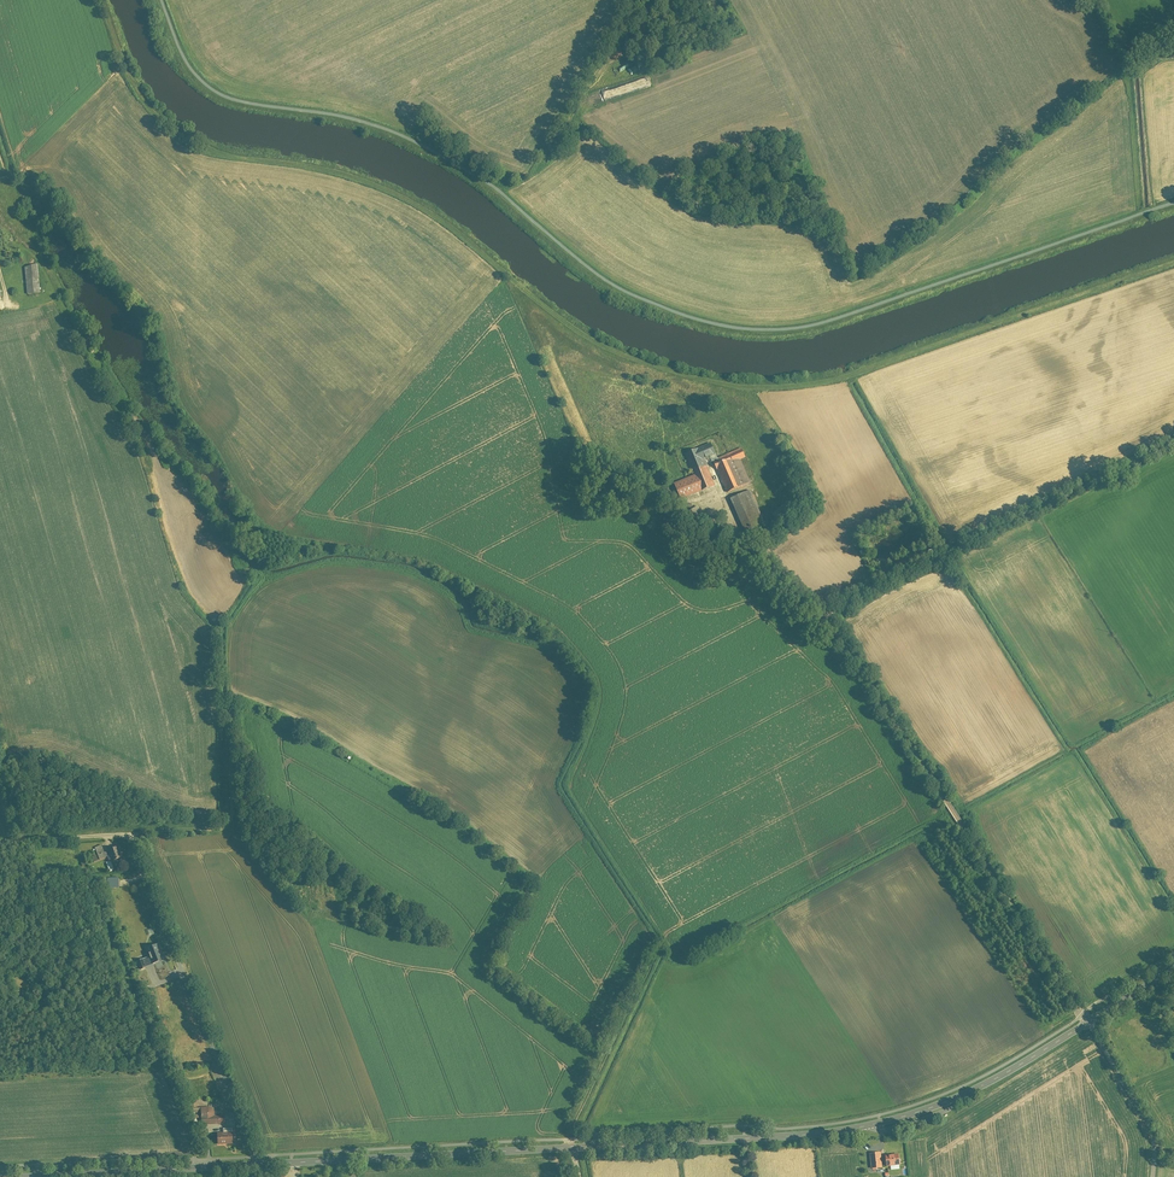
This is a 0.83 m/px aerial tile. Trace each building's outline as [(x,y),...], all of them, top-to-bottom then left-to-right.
[(24,268),(26,294),(38,294),(36,267),(24,268)] [(711,443),(685,454),(694,477),(674,485),(680,501),(714,486),(706,467),(708,467),(705,459),(708,458),(710,463),(718,460),(716,455),(711,443)] [(746,459),(743,451),(714,463),(726,494),(749,484),(739,462),(746,459)] [(749,492),(730,500),(744,533),(763,525),(749,492)] [(785,503),(771,514),(780,524),(793,514),(785,503)] [(708,525),(698,508),(685,516),(696,533),(708,525)] [(105,860),(105,859),(108,858),(110,863),(120,860),(116,850),(112,851),(111,850),(103,853),(101,848),(91,851),(95,863),(105,860)] [(163,960),(156,944),(142,949),(145,957),(147,956),(150,965),(163,960)] [(137,962),(142,977),(149,975),(144,959),(137,962)] [(213,1116),(212,1107),(188,1109),(189,1121),(200,1120),(200,1127),(225,1125),(224,1116),(213,1116)] [(216,1136),(217,1146),(232,1146),(232,1135),(231,1135),(231,1130),(222,1130),(223,1136),(216,1136)] [(880,1152),(869,1153),(870,1169),(881,1168),(880,1152)] [(886,1156),(886,1167),(899,1166),(898,1155),(886,1156)]
